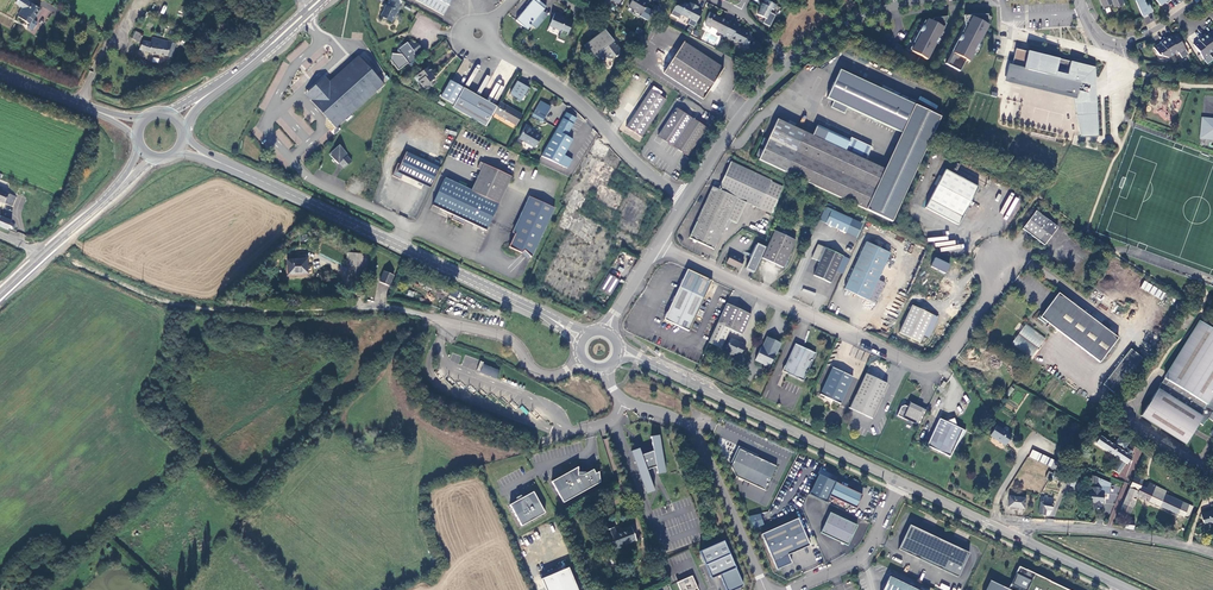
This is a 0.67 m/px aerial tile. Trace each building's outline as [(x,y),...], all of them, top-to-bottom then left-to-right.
[(23,0),(17,0),(14,5),(22,10),(17,18),(29,25),(38,10),(23,0)] [(389,0),(380,16),(391,22),(397,12),(398,13),(401,7),(389,0)] [(435,0),(416,0),(431,8),(435,0)] [(452,0),(435,0),(431,8),(444,15),(452,0)] [(545,9),(534,0),(533,0),(516,20),(528,30),(545,9)] [(545,9),(546,7),(538,0),(534,0),(545,9)] [(640,0),(633,0),(629,6),(642,14),(648,4),(640,0)] [(776,4),(768,0),(763,0),(762,2),(761,2),(759,6),(760,6),(757,13),(766,18),(771,7),(773,9),(776,4)] [(1135,0),(1142,18),(1147,16),(1146,14),(1151,12),(1148,4),(1146,5),(1143,0),(1135,0)] [(673,6),(669,14),(677,18),(679,13),(695,22),(701,11),(696,8),(697,6),(692,3),(691,5),(688,4),(688,5),(683,2),(681,6),(678,4),(673,6)] [(716,31),(722,35),(728,22),(709,12),(704,23),(704,25),(708,27),(710,26),(717,30),(716,31)] [(574,21),(555,13),(550,25),(562,30),(560,35),(567,37),(574,21)] [(946,64),(959,70),(965,59),(968,61),(981,36),(980,35),(981,32),(983,33),(983,32),(981,31),(984,27),(985,28),(985,23),(987,23),(987,14),(963,14),(964,26),(950,52),(952,53),(946,64)] [(933,17),(931,21),(927,18),(927,19),(923,26),(921,25),(913,41),(914,42),(910,50),(926,59),(930,50),(934,42),(935,42),(945,23),(943,22),(947,15),(933,17)] [(729,20),(728,22),(722,35),(724,35),(730,38),(729,39),(733,41),(735,41),(740,43),(742,46),(744,47),(746,46),(747,43),(752,40),(748,34),(747,33),(748,31),(746,30),(742,31),(741,30),(741,29),(736,26),(737,24),(729,20)] [(605,30),(585,46),(593,58),(596,56),(600,62),(609,56),(612,60),(616,57),(617,57),(623,52),(617,44),(615,45),(613,42),(614,42),(605,30)] [(136,31),(133,39),(140,42),(143,35),(136,31)] [(1201,37),(1212,51),(1212,50),(1212,33),(1212,31),(1208,34),(1208,35),(1207,36),(1206,34),(1205,34),(1201,37)] [(1168,37),(1164,39),(1173,55),(1177,52),(1178,54),(1185,50),(1181,44),(1181,45),(1175,34),(1170,37),(1171,38),(1170,39),(1168,37)] [(1208,54),(1212,51),(1201,37),(1197,40),(1199,42),(1197,43),(1196,42),(1192,45),(1199,54),(1199,55),(1202,60),(1209,56),(1208,54)] [(173,43),(153,38),(152,42),(144,41),(141,50),(151,54),(167,56),(173,43)] [(1168,58),(1173,55),(1164,39),(1159,42),(1160,42),(1161,44),(1159,45),(1159,44),(1153,48),(1157,56),(1168,58)] [(409,64),(417,58),(414,53),(421,48),(417,43),(407,42),(403,45),(399,45),(397,54),(392,54),(391,60),(398,69),(407,63),(409,64)] [(176,44),(173,43),(167,56),(171,57),(176,44)] [(725,70),(685,43),(665,74),(704,101),(725,70)] [(1016,49),(1012,65),(1008,79),(1026,83),(1028,74),(1034,75),(1032,84),(1063,92),(1066,83),(1073,84),(1072,90),(1089,94),(1093,76),(1092,76),(1094,68),(1027,52),(1016,49)] [(1027,51),(1027,52),(1094,68),(1092,76),(1093,76),(1089,94),(1072,90),(1073,84),(1066,83),(1063,92),(1032,84),(1034,75),(1028,74),(1026,83),(1008,79),(1012,65),(1008,65),(1004,82),(1072,98),(1081,138),(1098,137),(1098,134),(1080,135),(1076,115),(1081,114),(1081,104),(1096,103),(1095,68),(1027,51)] [(311,100),(335,129),(383,86),(358,58),(331,82),(312,99),(311,100)] [(428,67),(414,78),(417,82),(419,81),(423,87),(435,79),(432,76),(434,74),(428,67)] [(840,70),(827,98),(834,102),(831,108),(845,114),(848,108),(902,134),(915,106),(840,70)] [(307,94),(312,99),(331,82),(326,77),(312,90),(307,94)] [(464,88),(452,82),(450,81),(441,97),(454,105),(464,88)] [(521,100),(528,88),(518,82),(510,94),(521,100)] [(459,112),(470,92),(464,88),(454,105),(453,108),(459,112)] [(641,137),(666,100),(651,90),(626,127),(641,137)] [(479,97),(470,92),(459,112),(486,127),(494,113),(496,110),(478,100),(479,97)] [(497,107),(479,97),(478,100),(496,110),(497,107)] [(542,123),(551,107),(541,101),(532,117),(542,123)] [(506,106),(500,102),(497,107),(496,110),(494,113),(517,125),(523,115),(518,112),(517,113),(506,106)] [(1081,114),(1076,115),(1080,135),(1098,134),(1096,103),(1081,104),(1081,114)] [(884,170),(886,171),(867,211),(891,223),(941,118),(915,106),(902,134),(884,170)] [(682,112),(677,108),(658,137),(687,156),(706,128),(687,115),(682,112)] [(576,118),(566,113),(541,156),(568,168),(573,160),(564,155),(573,140),(567,136),(576,118)] [(1202,117),(1201,125),(1208,126),(1208,131),(1206,130),(1205,139),(1212,139),(1212,119),(1202,117)] [(867,211),(886,171),(884,170),(873,165),(867,162),(865,161),(871,148),(851,138),(850,141),(817,126),(813,136),(777,120),(763,151),(760,157),(758,160),(867,211)] [(1208,126),(1201,125),(1200,138),(1205,139),(1206,130),(1208,131),(1208,126)] [(535,148),(541,137),(532,131),(532,130),(526,127),(520,138),(535,148)] [(338,147),(328,155),(338,166),(338,165),(343,170),(351,163),(347,158),(348,157),(338,147)] [(398,164),(392,176),(401,180),(403,175),(430,188),(440,168),(407,153),(401,165),(398,164)] [(512,177),(480,162),(478,169),(482,171),(472,191),(445,179),(432,206),(454,216),(452,220),(464,225),(465,221),(487,231),(512,177)] [(728,219),(733,222),(756,173),(731,162),(721,184),(718,189),(713,187),(689,238),(714,249),(728,219)] [(946,170),(926,208),(957,225),(959,221),(961,221),(979,188),(966,180),(966,179),(960,175),(959,177),(946,170)] [(772,180),(756,173),(733,222),(737,223),(747,202),(771,214),(784,187),(772,182),(772,180)] [(11,207),(15,198),(0,191),(0,202),(11,207)] [(1012,210),(1019,199),(1016,197),(1009,208),(1012,210)] [(555,208),(532,198),(509,247),(522,253),(525,251),(532,258),(555,208)] [(832,211),(826,224),(846,233),(852,220),(832,211)] [(1036,211),(1023,229),(1045,245),(1058,228),(1036,211)] [(7,232),(9,229),(10,229),(12,229),(14,227),(14,226),(14,225),(13,223),(12,222),(13,220),(8,218),(8,220),(0,217),(0,228),(7,232)] [(774,232),(762,259),(782,268),(795,241),(774,232)] [(890,255),(865,243),(844,291),(874,305),(884,285),(877,282),(890,255)] [(746,269),(754,273),(765,248),(757,245),(746,269)] [(814,276),(831,284),(837,270),(843,256),(818,245),(812,259),(820,262),(814,276)] [(346,265),(355,266),(356,254),(347,254),(346,265)] [(365,255),(356,254),(355,266),(355,270),(364,271),(364,266),(365,255)] [(746,260),(733,254),(732,256),(731,255),(727,263),(741,270),(746,260)] [(850,259),(843,256),(837,270),(843,273),(850,259)] [(930,267),(945,274),(949,265),(934,258),(930,267)] [(307,259),(287,261),(288,276),(308,274),(307,259)] [(385,270),(380,281),(389,286),(394,275),(385,270)] [(711,282),(688,271),(663,322),(673,327),(674,325),(688,332),(696,315),(701,318),(703,313),(698,310),(711,282)] [(619,280),(609,274),(600,289),(610,296),(619,280)] [(1145,281),(1140,288),(1162,300),(1166,294),(1145,281)] [(1046,322),(1100,363),(1119,338),(1059,293),(1044,313),(1042,312),(1041,314),(1038,318),(1045,324),(1046,322)] [(750,315),(726,304),(708,343),(720,348),(729,330),(741,335),(750,315)] [(912,306),(899,334),(919,343),(923,336),(932,315),(912,306)] [(937,318),(932,315),(923,336),(928,338),(937,318)] [(1141,416),(1186,444),(1199,423),(1203,426),(1206,421),(1209,418),(1212,413),(1212,414),(1212,330),(1200,322),(1141,416)] [(1026,324),(1012,344),(1031,358),(1046,338),(1026,324)] [(781,344),(778,343),(777,344),(772,342),(773,340),(767,338),(762,348),(761,347),(755,361),(769,367),(775,355),(776,355),(781,344)] [(730,339),(724,350),(734,354),(734,353),(740,355),(745,344),(739,342),(738,344),(735,342),(735,341),(730,339)] [(795,345),(782,373),(803,383),(816,355),(795,345)] [(1143,358),(1131,349),(1104,385),(1115,394),(1143,358)] [(499,372),(482,365),(479,372),(496,379),(499,372)] [(853,379),(833,370),(820,397),(841,406),(853,379)] [(865,376),(850,410),(872,420),(887,385),(880,382),(880,383),(865,376)] [(897,417),(919,427),(926,412),(910,404),(908,408),(904,407),(901,408),(897,417)] [(940,420),(930,441),(935,443),(938,452),(950,458),(954,450),(965,432),(957,428),(954,420),(946,423),(940,420)] [(998,427),(991,437),(1006,446),(1013,436),(998,427)] [(651,438),(653,452),(648,454),(641,456),(638,450),(631,453),(647,496),(655,493),(648,470),(656,467),(657,476),(665,474),(659,437),(651,438)] [(1114,445),(1101,437),(1096,443),(1119,459),(1113,470),(1118,474),(1125,464),(1127,464),(1131,457),(1130,456),(1133,453),(1127,449),(1124,452),(1114,445)] [(1120,437),(1114,445),(1124,452),(1127,449),(1125,447),(1128,443),(1120,437)] [(927,447),(938,452),(935,443),(930,441),(927,447)] [(731,466),(736,477),(765,491),(777,466),(739,448),(731,466)] [(1057,470),(1061,464),(1033,451),(1030,458),(1050,467),(1054,469),(1057,470)] [(593,469),(583,475),(578,475),(578,467),(565,474),(551,482),(563,503),(600,482),(599,472),(595,473),(593,469)] [(1049,480),(1054,469),(1050,467),(1048,471),(1049,471),(1045,479),(1049,480)] [(1069,486),(1074,475),(1060,470),(1056,480),(1069,486)] [(1091,483),(1100,484),(1100,479),(1092,476),(1091,483)] [(1137,496),(1141,498),(1145,488),(1141,486),(1143,480),(1134,477),(1129,488),(1139,492),(1137,496)] [(1109,494),(1110,483),(1100,479),(1100,484),(1100,488),(1091,487),(1090,492),(1088,492),(1088,495),(1090,497),(1089,502),(1093,502),(1093,509),(1101,509),(1102,503),(1103,503),(1103,493),(1109,494)] [(862,495),(835,483),(829,496),(856,509),(862,495)] [(1145,488),(1141,498),(1184,518),(1184,517),(1187,519),(1193,506),(1166,494),(1166,491),(1149,483),(1146,488),(1145,488)] [(1139,492),(1129,488),(1119,512),(1128,516),(1130,511),(1133,512),(1134,508),(1132,507),(1137,496),(1139,492)] [(509,505),(521,526),(545,513),(533,492),(522,498),(521,495),(516,498),(517,501),(509,505)] [(1041,497),(1038,514),(1042,515),(1050,515),(1052,511),(1053,499),(1047,498),(1048,496),(1044,495),(1044,498),(1041,497)] [(1025,499),(1009,497),(1008,507),(1024,508),(1025,499)] [(1211,511),(1201,515),(1204,523),(1209,521),(1212,524),(1212,511),(1211,511)] [(760,513),(749,517),(754,529),(765,525),(760,513)] [(830,513),(820,533),(847,546),(857,526),(830,513)] [(761,534),(776,570),(791,563),(788,555),(809,546),(798,519),(761,534)] [(1126,521),(1125,528),(1133,529),(1134,522),(1126,521)] [(909,525),(898,550),(957,578),(969,553),(909,525)] [(605,531),(612,550),(636,540),(631,528),(616,534),(613,528),(605,531)] [(699,551),(711,579),(719,575),(726,589),(735,589),(742,587),(743,585),(724,541),(699,551)] [(1049,582),(1049,581),(1026,570),(1026,571),(1019,567),(1015,574),(1010,584),(1010,585),(1008,589),(1010,589),(1067,589),(1049,582)] [(541,579),(546,589),(578,589),(568,568),(541,579)] [(691,576),(677,582),(680,589),(698,589),(691,576)] [(883,589),(917,589),(889,576),(883,589)]
